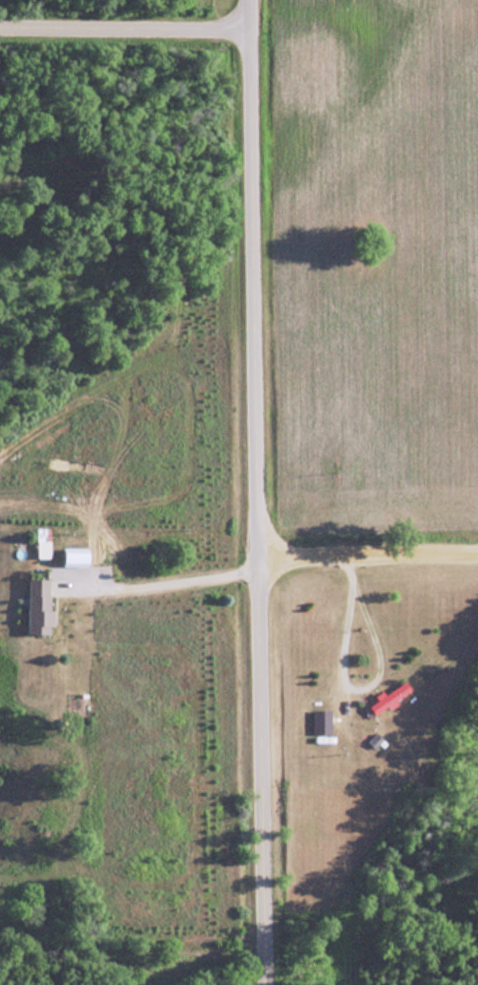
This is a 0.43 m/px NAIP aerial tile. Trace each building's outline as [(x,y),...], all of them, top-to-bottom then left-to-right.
[(29,580),(29,635),(53,635),(53,580),(29,580)] [(376,715),(412,692),(405,682),(370,704),(376,715)] [(332,734),(332,711),(314,711),(314,734),(332,734)]
